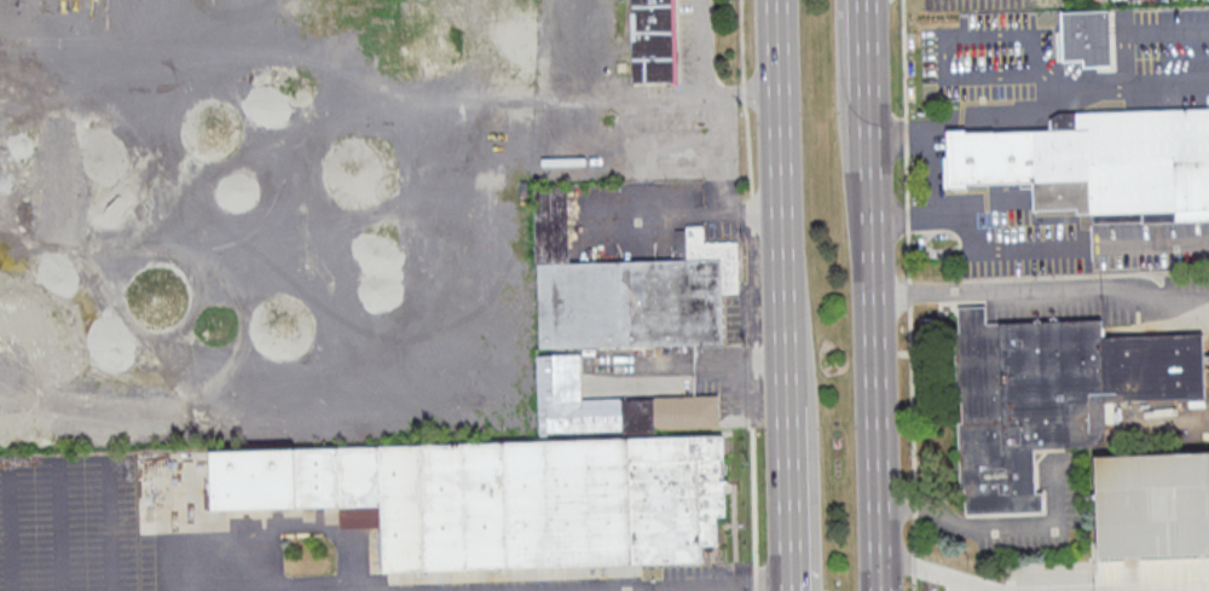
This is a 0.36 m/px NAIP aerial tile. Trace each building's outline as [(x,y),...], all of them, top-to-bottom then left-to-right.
[(631,82),(678,81),(677,0),(630,0),(631,82)] [(949,185),(1032,183),(1033,213),(1142,211),(1142,219),(1208,218),(1208,110),(1051,113),(1051,129),(948,131),(949,185)] [(538,347),(725,343),(725,291),(736,291),(735,242),(702,242),(702,227),(678,227),(678,260),(569,261),(568,189),(536,190),(538,347)] [(959,305),(962,512),(1042,511),(1042,492),(1036,492),(1035,447),(1106,446),(1105,400),(1205,399),(1204,334),(1103,335),(1103,319),(987,320),(987,305),(959,305)] [(580,354),(538,354),(539,433),(721,429),(719,396),(582,399),(580,354)] [(213,448),(214,509),(340,506),(341,527),(382,527),(383,569),(701,563),(701,544),(717,544),(717,515),(727,515),(725,436),(213,448)] [(1097,453),(1099,557),(1208,554),(1208,450),(1097,453)]
